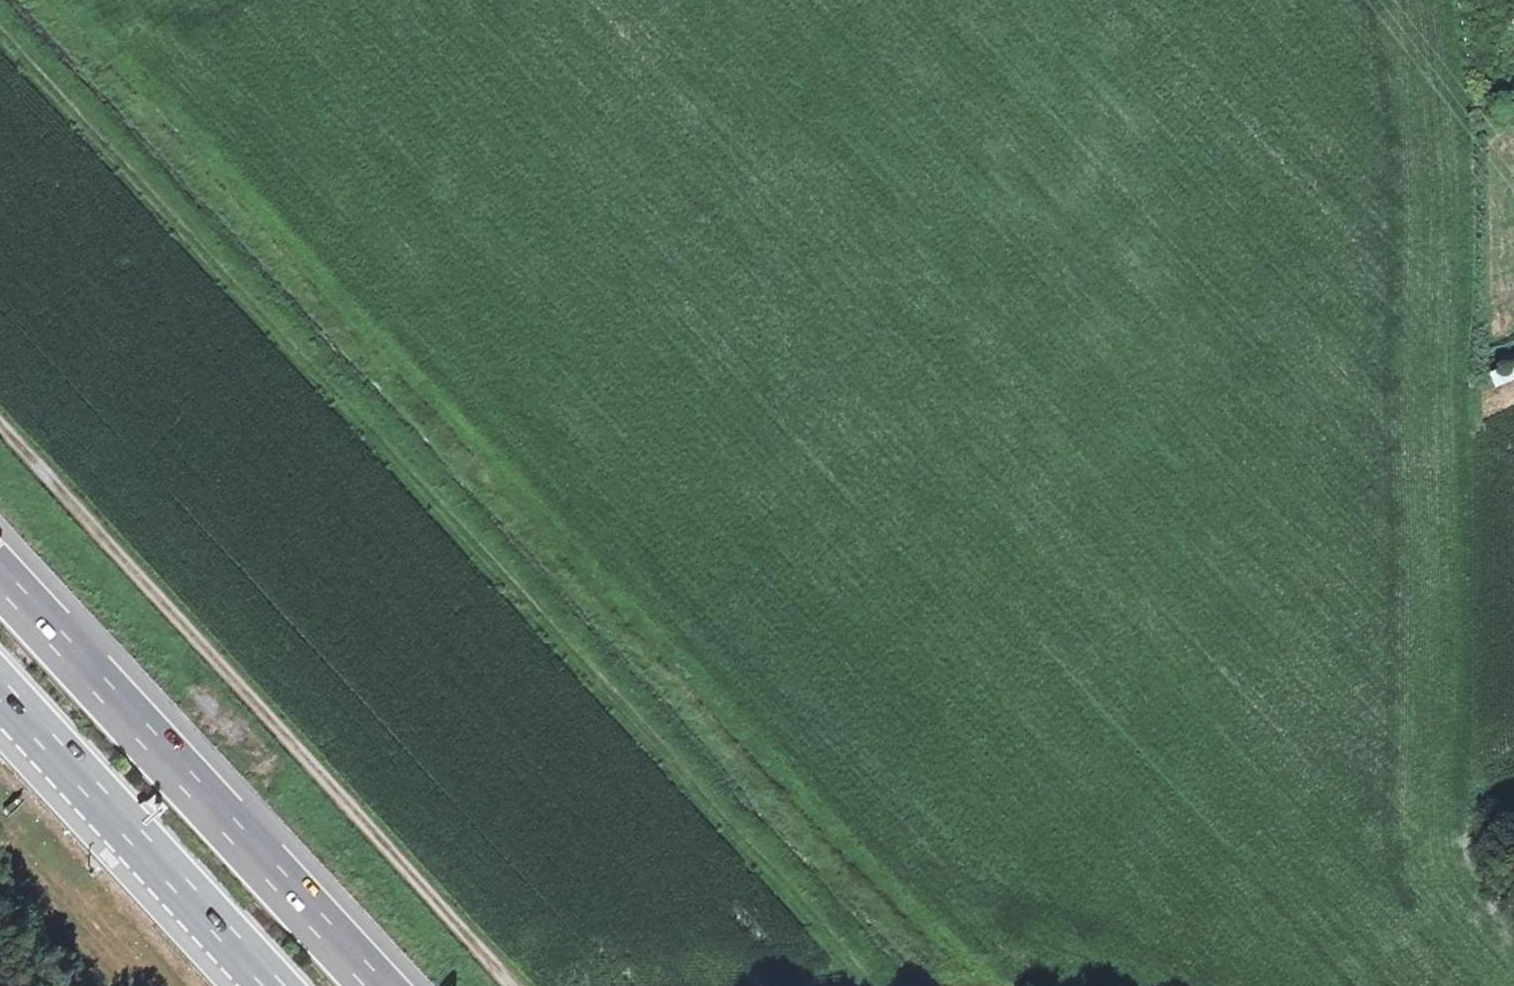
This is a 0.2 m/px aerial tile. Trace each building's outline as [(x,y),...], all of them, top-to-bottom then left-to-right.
[(1513,374),(1513,353),(1484,362),(1489,382),(1513,374)]
